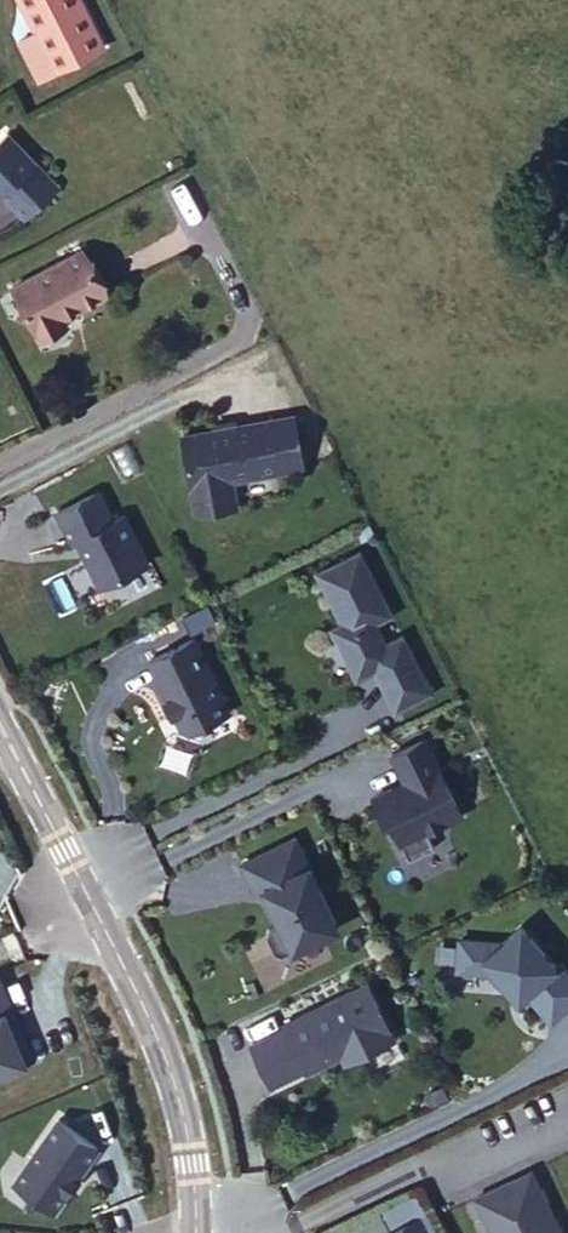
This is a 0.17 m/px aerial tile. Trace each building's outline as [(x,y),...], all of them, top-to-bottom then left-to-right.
[(38,28),(23,41),(42,81),(107,50),(82,0),(24,0),(38,28)] [(12,229),(38,203),(0,162),(0,218),(12,229)] [(6,340),(36,326),(84,303),(64,259),(0,289),(0,326),(6,340)] [(36,326),(6,340),(11,352),(41,338),(36,326)] [(303,469),(298,418),(185,434),(195,512),(234,507),(230,479),(303,469)] [(95,585),(143,563),(121,515),(108,521),(94,492),(52,511),(67,543),(75,540),(95,585)] [(388,714),(424,698),(397,640),(380,648),(370,626),(387,618),(358,555),(332,566),(337,578),(321,586),(339,625),(328,630),(351,681),(368,672),(388,714)] [(182,728),(190,730),(225,712),(187,639),(146,660),(166,699),(164,700),(172,716),(175,714),(182,728)] [(422,830),(456,813),(417,738),(385,754),(400,784),(387,791),(386,788),(367,797),(380,822),(385,820),(405,858),(430,845),(422,830)] [(286,958),(336,932),(338,924),(295,840),(243,867),(258,896),(266,893),(282,925),(271,930),(269,939),(277,955),(286,958)] [(456,939),(455,977),(495,977),(520,999),(527,996),(551,1024),(567,1010),(567,977),(522,923),(503,939),(456,939)] [(29,1062),(4,1009),(14,1005),(0,973),(0,1075),(29,1062)] [(250,1048),(271,1088),(305,1071),(306,1074),(341,1056),(345,1064),(393,1039),(365,985),(282,1027),(284,1031),(250,1048)] [(17,1182),(59,1208),(77,1175),(78,1176),(99,1142),(58,1116),(17,1182)] [(488,1232),(556,1232),(531,1178),(474,1204),(488,1232)]
